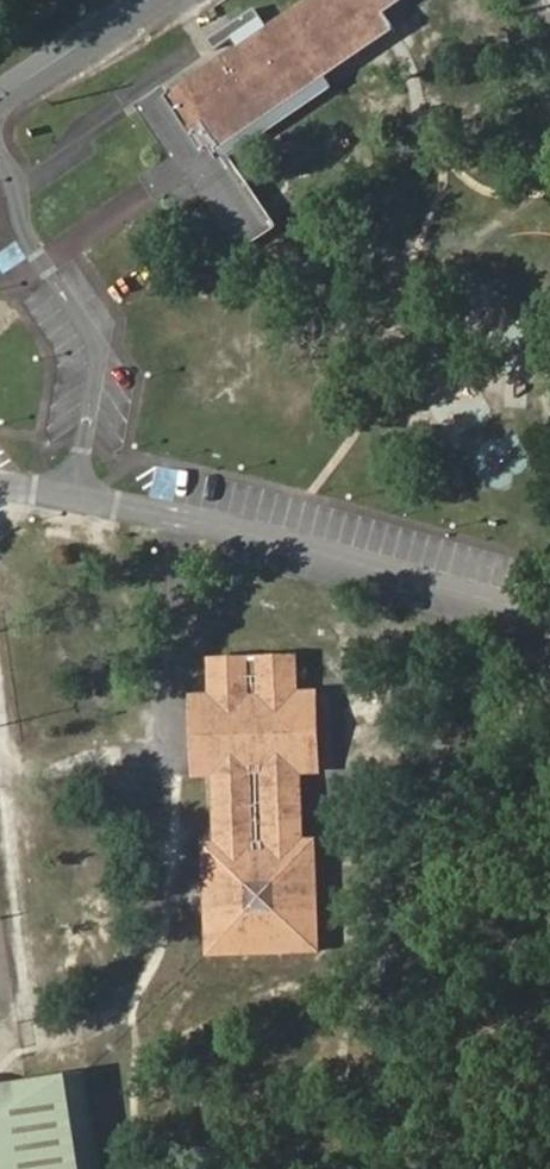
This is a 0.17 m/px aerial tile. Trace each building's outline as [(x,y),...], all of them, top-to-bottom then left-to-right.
[(267,27),(268,29),(239,49),(166,97),(163,92),(141,106),(175,157),(182,166),(165,178),(173,190),(177,193),(181,195),(186,196),(190,197),(195,197),(200,196),(202,196),(237,248),(270,226),(223,156),(329,83),(322,72),(391,25),(380,8),(391,0),(307,0),(267,27)] [(261,19),(255,8),(209,39),(215,50),(232,38),(261,19)] [(239,49),(268,29),(267,27),(261,19),(232,38),(239,49)] [(165,178),(182,166),(175,157),(145,177),(160,199),(173,190),(165,178)] [(297,771),(295,693),(293,657),(210,660),(211,696),(214,774),(217,845),(205,845),(209,953),(316,949),(312,841),(300,842),(297,771)] [(317,770),(314,693),(295,693),(297,771),(317,770)] [(214,774),(211,696),(192,697),(195,774),(214,774)] [(16,998),(3,918),(0,918),(0,1000),(16,998)] [(84,1074),(1,1087),(0,1087),(0,1168),(99,1168),(84,1074)]
